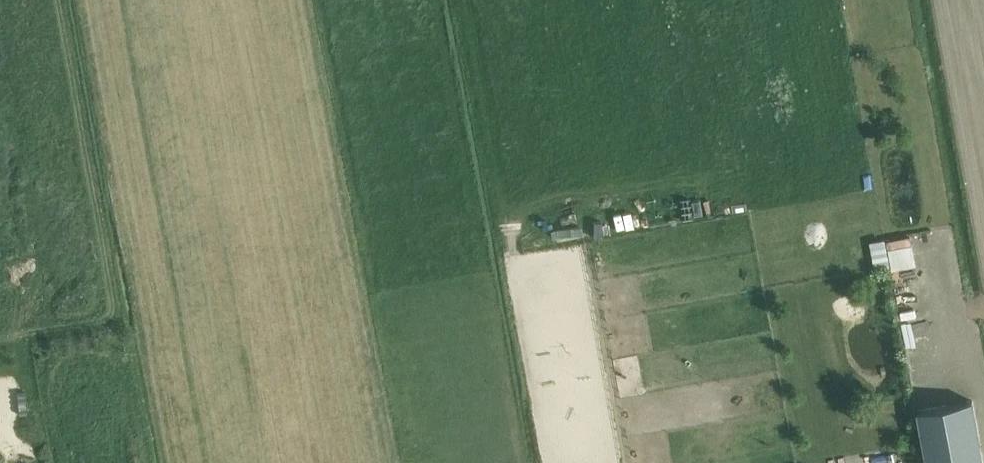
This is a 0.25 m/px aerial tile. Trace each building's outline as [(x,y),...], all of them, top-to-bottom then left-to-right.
[(873,239),(876,265),(893,263),(895,273),(918,271),(914,234),(873,239)] [(972,400),(917,410),(926,462),(983,462),(972,400)]
